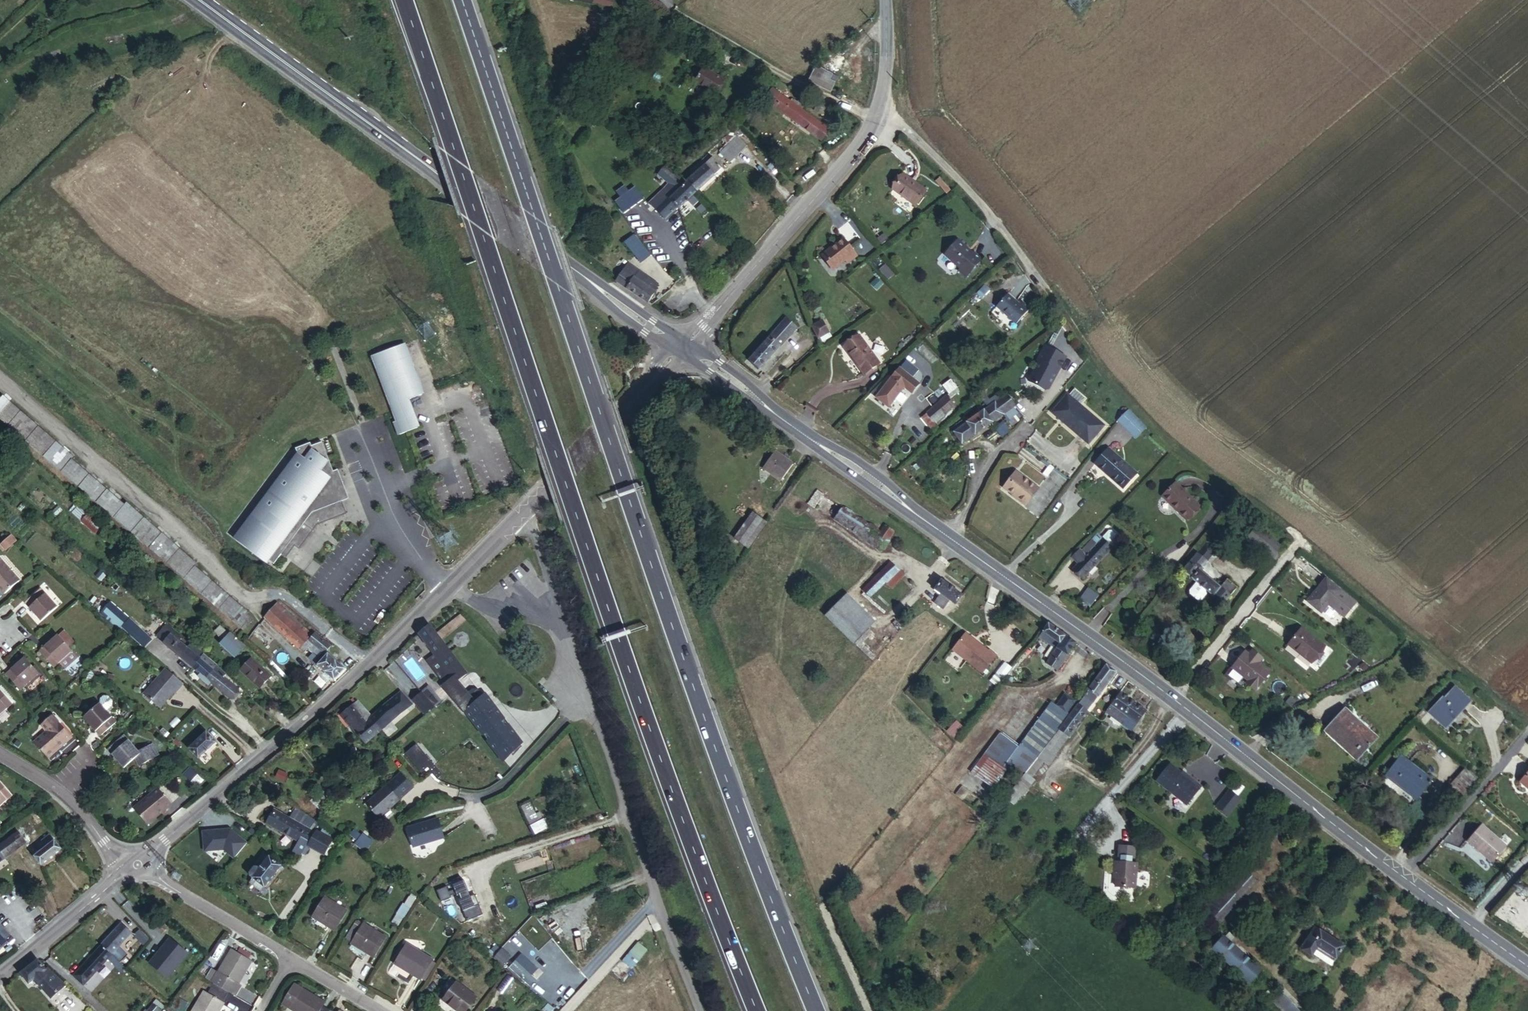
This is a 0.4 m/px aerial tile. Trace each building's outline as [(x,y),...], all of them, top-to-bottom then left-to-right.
[(837,76),(824,67),(815,81),(836,94),(840,84),(834,82),(837,76)] [(704,72),(695,88),(716,99),(724,84),(704,72)] [(826,127),(772,89),(764,100),(817,139),(826,127)] [(735,136),(717,152),(726,162),(744,145),(735,136)] [(711,158),(704,164),(712,173),(719,167),(711,158)] [(712,173),(704,164),(688,178),(698,189),(713,175),(712,173)] [(924,195),(902,178),(891,192),(913,209),(924,195)] [(676,210),(692,195),(684,185),(668,201),(662,196),(649,209),(662,222),(675,209),(676,210)] [(645,199),(636,187),(630,191),(626,186),(613,195),(626,213),(645,199)] [(640,263),(649,256),(626,225),(616,232),(640,263)] [(841,242),(822,259),(832,271),(844,262),(846,264),(854,258),(841,242)] [(957,243),(944,256),(959,270),(958,272),(965,279),(980,263),(973,256),(972,257),(957,243)] [(822,259),(820,260),(831,273),(832,271),(822,259)] [(879,270),(888,280),(894,274),(886,264),(879,270)] [(656,287),(628,265),(615,283),(645,304),(656,287)] [(1018,307),(1006,296),(995,309),(1015,326),(1028,310),(1021,304),(1018,307)] [(784,320),(747,362),(757,370),(794,330),(784,320)] [(809,326),(814,338),(823,334),(818,322),(809,326)] [(856,339),(840,352),(861,378),(877,365),(856,339)] [(419,393),(402,347),(372,358),(397,423),(394,424),(398,437),(409,433),(417,430),(406,402),(421,397),(419,393)] [(1048,391),(1067,360),(1045,347),(1036,361),(1038,362),(1027,381),(1044,392),(1048,391)] [(916,387),(897,370),(888,379),(908,395),(916,387)] [(945,396),(917,418),(925,427),(942,414),(943,417),(953,409),(947,401),(957,392),(954,389),(957,386),(954,381),(949,383),(948,381),(939,387),(945,396)] [(949,431),(959,446),(989,424),(1011,408),(1005,396),(985,407),(981,402),(972,408),(976,415),(961,426),(959,423),(949,431)] [(1066,399),(1051,417),(1087,448),(1103,430),(1066,399)] [(161,562),(174,548),(127,508),(126,509),(75,466),(77,463),(3,401),(2,403),(0,401),(0,424),(161,562)] [(1145,430),(1125,414),(1115,427),(1135,442),(1145,430)] [(341,504),(339,497),(344,495),(342,488),(338,478),(335,479),(332,474),(321,445),(311,449),(309,446),(295,451),(298,459),(235,543),(264,565),(266,562),(273,567),(281,557),(289,545),(294,549),(299,552),(317,528),(346,516),(341,504)] [(1092,463),(1119,490),(1132,474),(1105,448),(1092,463)] [(795,463),(779,451),(767,467),(783,479),(795,463)] [(1017,476),(1015,475),(1003,490),(1005,492),(1017,476)] [(1037,492),(1017,476),(1005,492),(1025,508),(1037,492)] [(1170,484),(1157,498),(1181,521),(1194,507),(1170,484)] [(347,502),(344,495),(339,497),(341,504),(347,502)] [(871,529),(834,503),(827,513),(872,545),(885,527),(877,521),(871,529)] [(750,548),(774,515),(760,505),(736,538),(750,548)] [(1087,552),(1083,556),(1077,551),(1070,558),(1076,564),(1070,571),(1075,577),(1078,575),(1080,578),(1082,575),(1084,577),(1110,549),(1108,548),(1115,540),(1114,537),(1109,532),(1105,532),(1094,545),(1091,543),(1085,550),(1087,552)] [(0,541),(0,543),(4,548),(14,539),(9,533),(0,541)] [(1204,543),(1195,554),(1204,561),(1213,550),(1204,543)] [(285,561),(294,549),(289,545),(281,557),(285,561)] [(197,567),(174,548),(161,562),(244,633),(253,623),(246,618),(248,615),(195,570),(197,567)] [(1204,561),(1195,554),(1180,572),(1193,583),(1187,591),(1187,594),(1195,601),(1198,600),(1205,592),(1220,604),(1234,587),(1224,579),(1218,586),(1197,569),(1204,561)] [(0,558),(0,586),(4,591),(18,579),(0,558)] [(890,580),(899,572),(892,564),(883,573),(890,580)] [(904,578),(899,572),(890,580),(885,584),(891,589),(904,578)] [(885,584),(890,580),(883,573),(863,590),(870,597),(885,584)] [(1351,603),(1322,578),(1304,600),(1318,612),(1325,603),(1340,616),(1351,603)] [(954,605),(961,595),(942,580),(935,591),(938,594),(934,600),(943,606),(947,600),(954,605)] [(1092,607),(1100,595),(1089,587),(1080,600),(1092,607)] [(57,605),(42,589),(26,603),(41,619),(57,605)] [(873,622),(848,593),(824,613),(849,642),(873,622)] [(123,626),(129,619),(116,608),(110,614),(123,626)] [(298,630),(282,616),(275,625),(290,639),(298,630)] [(149,639),(129,619),(123,626),(143,645),(149,639)] [(1051,623),(1040,637),(1057,650),(1046,665),(1057,673),(1080,644),(1051,623)] [(430,626),(419,635),(453,678),(442,687),(465,715),(467,713),(505,761),(525,746),(480,690),(474,690),(470,693),(460,681),(469,674),(430,626)] [(237,657),(245,649),(232,636),(231,637),(221,627),(215,632),(226,642),(224,645),(237,657)] [(1322,647),(1299,627),(1285,643),(1309,663),(1322,647)] [(158,639),(191,666),(202,654),(192,645),(188,649),(177,640),(179,638),(168,628),(158,639)] [(57,632),(38,647),(53,665),(58,660),(64,666),(77,655),(69,646),(74,642),(64,630),(59,634),(58,632),(57,632)] [(290,639),(296,645),(304,636),(298,630),(290,639)] [(304,636),(296,645),(303,651),(311,641),(325,653),(326,653),(330,648),(308,631),(304,636)] [(990,652),(967,634),(954,650),(984,674),(998,657),(991,651),(990,652)] [(1245,653),(1241,649),(1228,665),(1244,678),(1242,681),(1251,689),(1267,671),(1255,660),(1258,657),(1248,649),(1245,653)] [(39,671),(24,654),(5,670),(20,687),(39,671)] [(191,666),(206,679),(213,671),(216,667),(202,654),(191,666)] [(345,668),(328,655),(318,667),(334,681),(345,668)] [(273,678),(253,658),(241,671),(261,690),(273,678)] [(1012,670),(1006,665),(999,673),(1005,678),(1012,670)] [(1119,673),(1110,666),(1086,696),(1095,703),(1119,673)] [(213,671),(206,679),(228,698),(235,689),(213,671)] [(184,687),(167,672),(145,697),(161,711),(175,695),(176,697),(184,687)] [(0,686),(0,712),(13,701),(0,686)] [(1440,700),(1426,715),(1443,730),(1467,703),(1452,690),(1442,701),(1440,700)] [(429,691),(423,695),(421,694),(413,701),(423,715),(438,704),(429,691)] [(382,732),(412,705),(401,692),(372,717),(372,719),(382,732)] [(1139,704),(1123,692),(1108,712),(1125,724),(1139,704)] [(1054,700),(1034,726),(1051,739),(1066,719),(1068,720),(1073,713),(1069,710),(1076,701),(1068,695),(1062,702),(1058,699),(1054,700)] [(1086,696),(1081,703),(1090,710),(1095,703),(1086,696)] [(84,719),(101,738),(117,722),(109,713),(114,708),(112,706),(113,702),(108,697),(103,697),(101,699),(100,704),(84,719)] [(372,719),(372,717),(358,700),(341,715),(356,733),(372,719)] [(1051,740),(1061,748),(1089,711),(1081,704),(1073,713),(1068,720),(1066,719),(1051,739),(1051,740)] [(1149,711),(1139,704),(1125,724),(1134,731),(1149,711)] [(1347,704),(1330,725),(1356,748),(1364,739),(1369,743),(1379,731),(1347,704)] [(50,734),(37,746),(49,759),(73,737),(55,718),(44,728),(50,734)] [(366,746),(382,732),(372,719),(356,733),(366,746)] [(1051,739),(1034,726),(1019,745),(1001,733),(986,753),(1017,778),(1024,770),(1026,772),(1051,740),(1051,739)] [(214,743),(205,734),(189,750),(198,759),(214,743)] [(139,752),(125,736),(109,752),(125,769),(136,759),(139,765),(156,758),(151,746),(139,752)] [(1058,752),(1061,748),(1051,740),(1026,772),(1034,778),(1048,761),(1052,765),(1060,754),(1058,752)] [(443,776),(416,746),(405,756),(422,775),(428,769),(438,780),(443,776)] [(1405,756),(1389,774),(1417,799),(1433,780),(1405,756)] [(1186,775),(1171,764),(1158,781),(1188,805),(1202,787),(1186,774),(1186,775)] [(1453,803),(1473,782),(1465,773),(1444,795),(1453,803)] [(401,776),(366,805),(378,819),(413,791),(401,776)] [(1518,782),(1527,789),(1527,785),(1520,779),(1518,782)] [(175,801),(162,788),(140,810),(153,823),(175,801)] [(1216,807),(1229,817),(1242,799),(1229,789),(1216,807)] [(532,805),(524,808),(535,835),(549,829),(542,811),(536,813),(532,805)] [(300,856),(305,846),(312,833),(275,812),(268,825),(298,842),(293,852),(300,856)] [(443,841),(438,821),(411,829),(416,848),(443,841)] [(1480,824),(1467,841),(1480,852),(1481,850),(1493,859),(1505,845),(1480,824)] [(14,832),(16,834),(19,837),(24,834),(19,828),(14,832)] [(229,830),(201,832),(203,852),(222,850),(233,859),(246,844),(229,830)] [(312,833),(305,846),(324,856),(332,841),(316,831),(314,834),(312,833)] [(16,834),(0,845),(0,863),(25,845),(19,837),(16,834)] [(32,857),(40,866),(62,849),(51,835),(41,843),(44,847),(32,857)] [(332,841),(324,856),(331,860),(339,845),(332,841)] [(369,847),(362,842),(359,846),(366,851),(369,847)] [(1481,850),(1480,852),(1491,861),(1493,859),(1481,850)] [(281,868),(270,858),(262,867),(259,865),(256,864),(251,871),(251,875),(254,878),(251,882),(262,890),(281,868)] [(1118,879),(1117,888),(1136,890),(1138,865),(1119,863),(1119,870),(1116,870),(1116,879),(1118,879)] [(460,884),(459,881),(450,885),(454,893),(449,895),(446,890),(437,895),(442,906),(452,901),(451,899),(456,897),(457,899),(459,898),(462,902),(459,903),(469,923),(484,916),(475,896),(471,898),(463,883),(460,884)] [(347,915),(323,900),(310,921),(335,936),(347,915)] [(1184,901),(1174,912),(1180,918),(1190,907),(1184,901)] [(1174,912),(1165,922),(1171,928),(1180,918),(1174,912)] [(120,925),(101,946),(110,954),(119,962),(125,955),(116,947),(129,934),(120,925)] [(385,941),(361,926),(350,946),(373,960),(385,941)] [(1343,948),(1314,929),(1301,949),(1312,956),(1317,949),(1334,961),(1343,948)] [(147,939),(139,930),(133,935),(142,944),(147,939)] [(8,933),(4,937),(9,942),(13,938),(8,933)] [(187,952),(170,937),(149,962),(167,976),(187,952)] [(1262,971),(1225,937),(1215,948),(1251,982),(1262,971)] [(632,969),(649,950),(639,942),(622,961),(632,969)] [(110,954),(101,946),(72,976),(81,985),(105,959),(113,967),(118,963),(110,954)] [(433,963),(406,948),(394,966),(421,982),(433,963)] [(241,951),(238,955),(249,961),(251,957),(241,951)] [(239,988),(253,964),(249,961),(238,955),(233,952),(219,974),(214,971),(208,981),(219,988),(218,989),(229,996),(236,1000),(242,990),(239,988)] [(37,959),(21,973),(29,982),(35,977),(51,996),(66,983),(49,966),(45,969),(37,959)] [(515,974),(527,981),(535,968),(523,961),(515,974)] [(209,969),(205,966),(200,975),(204,977),(209,969)] [(506,995),(514,981),(506,977),(498,991),(506,995)] [(458,983),(447,1001),(464,1010),(468,1010),(478,995),(458,983)] [(324,1009),(326,1005),(295,986),(287,999),(295,1004),(290,1010),(327,1010),(324,1009)] [(229,996),(218,989),(212,1000),(206,997),(198,1010),(225,1010),(226,1008),(223,1006),(229,996)] [(1277,992),(1270,999),(1283,1010),(1297,1010),(1277,992)] [(145,1010),(160,1010),(163,1008),(154,1000),(145,1010)]
